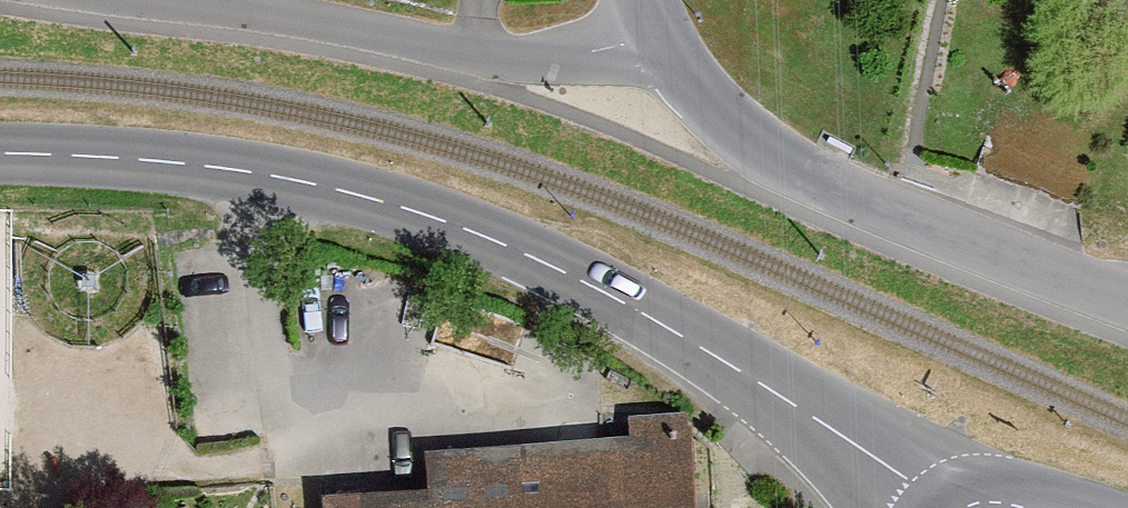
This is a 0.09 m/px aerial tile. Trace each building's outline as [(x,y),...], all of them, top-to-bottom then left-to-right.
[(685,416),(627,419),(628,442),(424,455),(426,498),(324,505),(324,507),(691,507),(685,416)]
